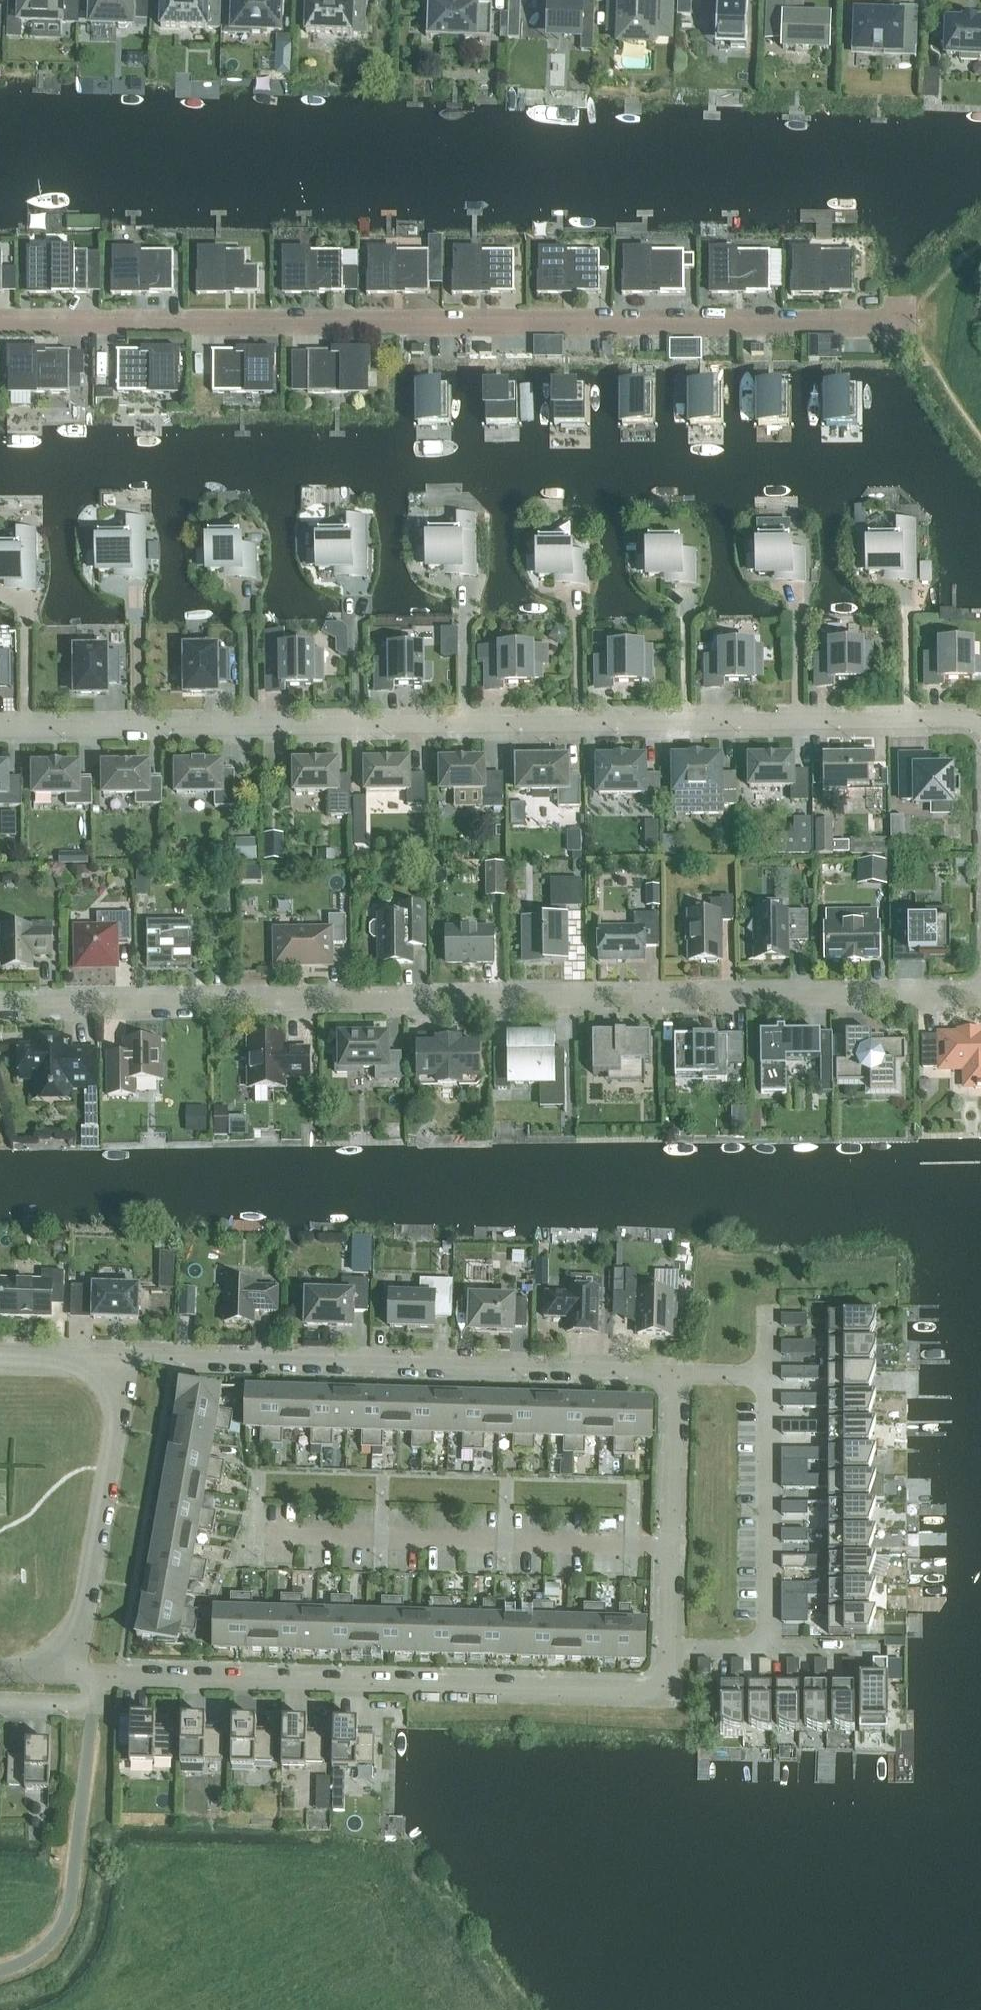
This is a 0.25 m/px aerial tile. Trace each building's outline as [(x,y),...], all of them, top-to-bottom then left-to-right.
[(19,23),(62,24),(62,23),(77,24),(78,13),(78,0),(20,0),(19,23)] [(91,25),(94,25),(93,39),(112,39),(112,26),(116,26),(119,29),(126,29),(129,27),(133,27),(133,19),(147,20),(147,0),(91,0),(91,25)] [(161,28),(219,30),(220,0),(161,0),(161,28)] [(222,33),(235,34),(235,30),(250,31),(250,33),(262,33),(262,31),(279,32),(279,16),(281,16),(282,0),(223,0),(222,33)] [(309,2),(307,2),(306,33),(352,35),(352,34),(364,34),(366,1),(353,0),(353,3),(351,3),(351,4),(336,3),(324,2),(324,3),(309,2)] [(547,39),(581,41),(582,0),(549,0),(547,39)] [(671,0),(610,0),(609,30),(620,31),(619,43),(653,44),(653,36),(669,36),(671,0)] [(691,0),(677,0),(676,15),(690,16),(691,0)] [(730,47),(746,48),(747,0),(717,0),(715,46),(730,47)] [(445,4),(427,3),(426,37),(491,39),(492,5),(462,4),(462,2),(445,2),(445,4)] [(829,18),(800,17),(794,17),(795,3),(769,2),(768,33),(783,33),(783,49),(797,49),(797,54),(813,55),(814,50),(816,50),(828,50),(829,18)] [(900,57),(916,58),(917,8),(899,7),(899,17),(885,16),(885,15),(874,14),(874,16),(857,15),(855,51),(900,53),(900,57)] [(77,24),(86,25),(86,13),(78,13),(77,24)] [(500,29),(508,29),(508,21),(508,13),(501,13),(500,29)] [(975,24),(976,20),(964,19),(964,23),(948,23),(948,22),(947,22),(947,24),(946,54),(946,55),(947,55),(960,55),(960,60),(977,61),(977,56),(980,56),(980,24),(975,24)] [(508,21),(508,29),(507,38),(519,39),(520,22),(508,21)] [(8,22),(7,40),(18,40),(19,23),(8,22)] [(277,45),(276,74),(289,74),(290,45),(277,45)] [(925,68),(925,79),(940,80),(940,69),(925,68)] [(428,237),(428,252),(370,252),(370,274),(366,274),(366,296),(368,296),(368,293),(430,294),(430,292),(429,292),(428,285),(428,269),(441,269),(441,237),(428,237)] [(29,252),(29,294),(89,294),(89,292),(88,292),(88,268),(88,253),(88,252),(29,252)] [(173,252),(115,252),(115,275),(111,275),(111,296),(112,296),(112,294),(174,294),(174,292),(173,292),(173,252)] [(196,275),(196,296),(198,296),(198,294),(259,294),(259,292),(258,292),(258,267),(245,267),(245,252),(200,252),(200,275),(196,275)] [(343,252),(284,252),(284,293),(344,294),(344,292),(343,292),(343,252)] [(514,252),(456,252),(456,274),(452,274),(452,296),(453,296),(453,293),(515,294),(515,292),(514,292),(514,274),(514,252)] [(609,271),(608,254),(599,254),(599,252),(541,252),(541,274),(537,274),(537,296),(538,296),(539,294),(600,294),(600,292),(599,292),(599,271),(609,271)] [(694,270),(694,255),(684,255),(684,252),(625,252),(625,274),(621,275),(621,296),(623,296),(623,294),(685,294),(685,292),(684,292),(684,270),(694,270)] [(769,252),(711,252),(711,294),(771,293),(771,292),(769,292),(769,288),(769,252)] [(769,252),(769,288),(781,288),(781,252),(769,252)] [(853,252),(795,252),(795,275),(791,274),(791,296),(792,296),(792,294),(854,294),(854,292),(853,292),(853,267),(853,255),(853,252)] [(88,253),(88,268),(101,268),(100,253),(88,253)] [(853,255),(853,267),(861,267),(861,255),(853,255)] [(562,336),(546,336),(546,355),(562,355),(562,336)] [(831,341),(819,341),(819,356),(831,356),(831,341)] [(751,346),(751,355),(763,355),(763,347),(751,346)] [(411,347),(411,355),(424,355),(424,347),(411,347)] [(479,347),(479,355),(491,355),(491,347),(479,347)] [(627,355),(628,347),(615,347),(615,355),(627,355)] [(695,355),(695,347),(683,347),(683,355),(695,355)] [(7,349),(7,371),(11,371),(11,393),(11,407),(31,407),(31,393),(69,393),(69,390),(69,377),(69,353),(70,353),(70,351),(9,351),(9,349),(7,349)] [(178,349),(178,352),(116,351),(116,353),(118,353),(117,393),(176,393),(176,371),(180,371),(180,349),(178,349)] [(213,353),(212,393),(271,393),(271,371),(275,371),(275,349),(273,349),(273,352),(211,351),(211,353),(213,353)] [(308,353),(308,393),(366,393),(366,371),(370,371),(370,349),(368,349),(368,352),(306,352),(306,353),(308,353)] [(69,377),(69,390),(81,390),(81,377),(69,377)] [(498,389),(486,389),(486,426),(517,425),(517,388),(498,389)] [(566,388),(554,388),(554,425),(585,425),(585,389),(566,388)] [(418,389),(418,426),(449,425),(448,389),(430,389),(418,389)] [(622,389),(622,425),(653,426),(653,389),(634,389),(622,389)] [(690,389),(690,425),(721,426),(721,389),(702,389),(690,389)] [(758,389),(758,426),(789,426),(789,389),(771,389),(758,389)] [(826,389),(826,426),(857,426),(857,389),(838,389),(826,389)] [(114,392),(98,392),(98,403),(114,402),(114,392)] [(854,507),(854,523),(865,523),(865,505),(857,505),(854,505),(854,507)] [(473,575),(473,546),(472,517),(460,517),(458,517),(458,518),(432,532),(429,532),(429,531),(428,531),(428,551),(420,551),(420,565),(428,565),(428,570),(429,570),(429,569),(459,569),(459,575),(471,575),(473,575)] [(868,556),(860,556),(860,570),(868,570),(868,575),(870,575),(870,574),(885,574),(899,574),(899,580),(901,580),(912,580),(914,580),(913,551),(900,551),(899,522),(898,522),(898,523),(889,528),(883,517),(866,526),(872,537),(869,537),(868,537),(868,556)] [(349,576),(364,576),(364,547),(350,547),(349,518),(348,518),(348,519),(322,533),(319,533),(318,533),(318,552),(310,552),(310,566),(318,566),(318,571),(320,571),(320,570),(349,570),(349,576)] [(100,573),(113,572),(129,572),(129,578),(143,578),(144,578),(143,549),(143,524),(143,519),(134,519),(129,519),(129,520),(128,520),(128,521),(102,536),(99,536),(99,535),(98,535),(98,555),(90,555),(90,569),(98,568),(98,573),(100,573)] [(239,577),(254,577),(253,548),(240,548),(239,519),(238,519),(238,520),(212,534),(209,534),(208,534),(208,553),(200,553),(200,567),(208,567),(208,572),(210,572),(210,571),(239,571),(239,577)] [(758,557),(750,558),(750,571),(758,571),(758,576),(759,576),(759,575),(773,575),(789,575),(789,581),(802,581),(804,581),(803,552),(789,552),(789,537),(789,522),(757,522),(758,538),(758,557)] [(569,583),(584,583),(584,554),(570,554),(570,526),(568,526),(543,541),(539,541),(539,540),(538,540),(538,560),(530,560),(530,574),(538,573),(538,578),(540,578),(569,577),(569,583)] [(34,589),(33,560),(20,560),(20,532),(18,532),(0,543),(0,583),(19,583),(19,589),(34,589)] [(648,558),(640,558),(640,572),(648,572),(648,577),(650,577),(649,576),(679,576),(679,582),(694,582),(693,553),(680,553),(679,539),(678,539),(649,539),(648,539),(648,558)] [(931,563),(920,563),(921,581),(932,581),(931,563)] [(326,624),(321,634),(336,641),(336,653),(348,659),(347,629),(342,624),(326,624)] [(267,635),(268,663),(268,692),(283,692),(283,686),(313,686),(313,681),(321,681),(321,653),(313,653),(313,648),(311,648),(308,648),(282,635),(282,634),(281,634),(281,635),(267,635)] [(500,646),(481,646),(481,661),(486,661),(487,690),(502,690),(502,684),(531,683),(531,684),(532,684),(532,679),(540,679),(540,676),(540,665),(545,665),(544,647),(532,647),(532,646),(527,646),(500,634),(500,646)] [(940,656),(926,656),(926,685),(942,685),(941,679),(971,679),(971,680),(972,680),(972,675),(980,675),(980,661),(972,661),(972,641),(940,642),(940,656)] [(830,657),(816,657),(817,686),(832,686),(832,680),(861,680),(861,681),(862,681),(862,676),(870,676),(870,662),(862,662),(862,642),(830,643),(830,657)] [(720,658),(707,659),(707,687),(722,687),(722,681),(751,681),(751,682),(752,682),(752,677),(760,677),(760,648),(752,648),(752,644),(720,644),(720,658)] [(651,678),(650,678),(650,651),(650,648),(642,648),(642,645),(610,645),(610,659),(596,660),(597,688),(612,688),(612,682),(641,682),(641,683),(642,683),(642,682),(650,681),(650,682),(651,682),(651,678)] [(421,685),(422,685),(422,680),(430,680),(430,666),(422,666),(422,647),(390,647),(390,662),(376,662),(377,691),(392,691),(392,685),(421,684),(421,685)] [(215,648),(185,649),(186,667),(182,667),(182,686),(186,686),(186,693),(216,692),(216,682),(229,682),(228,653),(216,653),(215,648)] [(76,671),(72,671),(72,687),(76,687),(76,694),(106,694),(106,683),(119,683),(118,654),(106,654),(106,650),(76,650),(76,671)] [(9,686),(8,653),(0,653),(0,686),(9,686)] [(855,757),(824,757),(824,762),(824,786),(824,794),(846,794),(846,788),(868,787),(888,787),(888,771),(874,771),(873,757),(871,757),(871,751),(855,751),(855,757)] [(951,768),(930,768),(919,768),(919,756),(901,756),(901,800),(915,800),(915,804),(932,804),(932,814),(951,814),(951,794),(960,794),(960,778),(951,778),(951,768)] [(674,759),(674,793),(691,793),(691,814),(723,814),(723,806),(736,805),(736,778),(720,778),(719,758),(703,758),(703,757),(691,757),(691,759),(674,759)] [(660,779),(644,779),(644,759),(627,759),(627,758),(615,758),(615,760),(598,760),(599,794),(647,794),(647,806),(660,806),(660,779)] [(793,771),(792,758),(749,758),(749,787),(791,787),(791,801),(807,801),(807,771),(793,771)] [(567,760),(518,760),(518,791),(558,790),(558,807),(580,807),(580,777),(568,777),(567,760)] [(484,761),(440,761),(441,791),(455,791),(466,791),(466,808),(483,808),(502,807),(502,774),(484,775),(484,761)] [(294,792),(328,792),(328,816),(350,816),(350,776),(337,776),(337,762),(294,763),(294,792)] [(409,762),(365,762),(366,792),(408,791),(408,805),(424,805),(423,775),(409,775),(409,762)] [(215,807),(234,807),(234,771),(222,771),(221,764),(203,764),(203,763),(194,763),(194,764),(176,765),(176,767),(173,768),(173,781),(176,781),(176,794),(214,793),(215,807)] [(103,795),(135,795),(136,805),(162,805),(161,779),(149,780),(149,765),(133,765),(133,764),(119,764),(119,765),(103,765),(103,795)] [(66,806),(92,806),(91,780),(79,780),(79,765),(61,766),(61,765),(51,765),(51,766),(33,766),(34,795),(66,795),(66,806)] [(22,806),(21,781),(7,781),(7,766),(0,766),(0,807),(22,806)] [(16,813),(1,813),(1,823),(16,823),(16,813)] [(903,817),(891,817),(891,841),(904,841),(903,817)] [(811,818),(799,818),(799,834),(811,834),(811,818)] [(816,822),(817,854),(832,854),(832,853),(848,853),(848,842),(832,843),(832,822),(816,822)] [(581,832),(569,832),(569,853),(573,853),(581,852),(581,832)] [(265,835),(265,860),(277,860),(277,835),(265,835)] [(658,835),(646,835),(646,849),(658,849),(658,835)] [(662,837),(663,857),(675,857),(674,836),(662,837)] [(256,839),(235,839),(235,860),(256,860),(256,839)] [(871,839),(871,855),(887,855),(887,839),(871,839)] [(356,849),(356,858),(364,858),(364,853),(361,849),(356,849)] [(335,850),(317,850),(317,862),(335,861),(335,850)] [(88,852),(59,853),(59,865),(88,864),(88,852)] [(506,897),(505,862),(485,862),(486,897),(506,897)] [(885,863),(860,862),(860,883),(884,883),(885,863)] [(151,896),(150,867),(136,867),(136,896),(151,896)] [(259,869),(244,869),(244,881),(259,881),(259,869)] [(581,907),(580,880),(551,880),(551,907),(581,907)] [(659,885),(647,885),(647,906),(660,906),(659,885)] [(686,933),(686,939),(688,942),(688,960),(705,960),(707,963),(716,963),(717,960),(721,960),(721,921),(733,921),(733,897),(720,897),(720,900),(710,900),(710,912),(688,913),(688,930),(686,933)] [(373,923),(370,926),(370,935),(374,939),(379,939),(379,963),(369,963),(369,964),(412,963),(412,947),(426,947),(425,906),(399,906),(399,916),(378,916),(378,922),(373,923)] [(908,932),(896,932),(896,958),(930,958),(950,957),(950,919),(950,909),(926,909),(926,920),(908,920),(908,932)] [(808,911),(787,912),(787,911),(755,912),(755,919),(748,931),(755,935),(755,959),(787,959),(787,942),(795,942),(795,922),(808,921),(808,911)] [(826,959),(845,959),(845,961),(861,961),(861,959),(878,958),(878,925),(875,925),(875,912),(828,913),(829,926),(825,926),(826,959)] [(77,942),(77,967),(115,966),(115,942),(131,942),(131,914),(97,914),(97,927),(75,927),(75,942),(77,942)] [(634,915),(634,928),(598,929),(598,961),(645,961),(645,947),(658,947),(658,914),(634,915)] [(329,930),(276,931),(276,965),(330,964),(330,944),(346,943),(346,915),(329,916),(329,930)] [(524,962),(567,962),(566,919),(523,919),(524,962)] [(147,966),(191,966),(191,921),(147,922),(147,966)] [(31,927),(1,928),(2,968),(32,967),(32,955),(51,955),(51,931),(31,931),(31,927)] [(492,929),(447,930),(447,963),(492,962),(492,929)] [(871,1032),(846,1032),(846,1061),(836,1061),(836,1082),(870,1082),(870,1092),(896,1091),(896,1063),(905,1062),(905,1041),(871,1042),(871,1032)] [(630,1033),(630,1035),(592,1035),(592,1041),(590,1041),(590,1042),(592,1042),(593,1075),(620,1074),(620,1082),(644,1081),(644,1084),(645,1084),(645,1063),(651,1063),(650,1035),(631,1035),(631,1033),(630,1033)] [(787,1093),(786,1060),(820,1060),(820,1093),(833,1093),(832,1033),(760,1033),(761,1093),(787,1093)] [(724,1038),(674,1038),(675,1077),(702,1077),(703,1082),(727,1082),(727,1064),(743,1064),(743,1034),(724,1034),(724,1038)] [(939,1035),(939,1036),(922,1037),(923,1068),(940,1068),(940,1069),(968,1069),(968,1087),(975,1087),(975,1089),(980,1089),(980,1087),(980,1034),(939,1035)] [(508,1050),(494,1050),(494,1089),(510,1089),(510,1084),(539,1083),(540,1089),(540,1092),(564,1091),(564,1050),(554,1050),(553,1036),(508,1036),(508,1050)] [(459,1037),(418,1037),(418,1078),(438,1078),(438,1085),(460,1085),(460,1078),(479,1078),(479,1046),(459,1046),(459,1037)] [(283,1038),(249,1039),(250,1088),(285,1088),(285,1078),(309,1077),(309,1048),(283,1049),(283,1038)] [(336,1052),(336,1073),(347,1073),(347,1068),(376,1068),(376,1080),(400,1080),(400,1054),(386,1054),(386,1038),(341,1038),(341,1052),(336,1052)] [(126,1054),(108,1054),(108,1060),(108,1096),(128,1096),(135,1096),(135,1080),(163,1080),(162,1063),(159,1063),(158,1041),(165,1041),(165,1040),(125,1040),(126,1054)] [(35,1048),(21,1048),(21,1078),(35,1078),(35,1095),(69,1094),(69,1087),(95,1087),(95,1057),(95,1048),(69,1048),(69,1041),(35,1041),(35,1048)] [(919,1082),(919,1092),(926,1092),(929,1089),(929,1082),(919,1082)] [(96,1093),(84,1093),(85,1127),(85,1128),(97,1128),(97,1127),(96,1093)] [(196,1109),(196,1132),(205,1132),(205,1109),(196,1109)] [(214,1120),(214,1135),(227,1135),(227,1120),(214,1120)] [(513,1252),(513,1260),(524,1260),(524,1253),(513,1252)] [(535,1260),(534,1285),(549,1285),(549,1260),(535,1260)] [(625,1307),(624,1321),(638,1321),(637,1335),(670,1336),(671,1292),(654,1291),(654,1281),(626,1280),(626,1271),(614,1270),(613,1306),(625,1307)] [(64,1285),(64,1272),(42,1271),(42,1283),(23,1282),(23,1280),(2,1279),(1,1316),(22,1317),(22,1314),(51,1315),(52,1285),(64,1285)] [(341,1294),(307,1293),(306,1325),(351,1326),(352,1312),(367,1312),(369,1280),(342,1279),(341,1294)] [(420,1296),(391,1295),(390,1327),(433,1329),(433,1315),(450,1316),(452,1281),(420,1280),(420,1296)] [(255,1282),(226,1281),(224,1323),(253,1323),(254,1312),(277,1312),(278,1287),(255,1286),(255,1282)] [(71,1300),(82,1301),(82,1315),(93,1315),(93,1319),(138,1320),(139,1288),(136,1288),(133,1285),(124,1285),(121,1287),(111,1287),(109,1284),(100,1284),(97,1287),(72,1286),(71,1300)] [(177,1288),(176,1316),(193,1317),(194,1288),(177,1288)] [(569,1293),(545,1292),(544,1317),(568,1318),(568,1333),(597,1333),(598,1289),(569,1288),(569,1293)] [(496,1298),(471,1298),(470,1330),(512,1331),(512,1328),(526,1328),(527,1299),(510,1299),(507,1296),(499,1296),(496,1298)] [(828,1315),(828,1338),(868,1338),(870,1335),(873,1329),(875,1325),(876,1318),(876,1315),(872,1315),(872,1309),(855,1309),(855,1315),(828,1315)] [(807,1328),(807,1315),(781,1315),(781,1316),(783,1316),(783,1327),(807,1328)] [(815,1356),(815,1342),(781,1342),(781,1343),(783,1343),(783,1356),(815,1356)] [(828,1365),(868,1365),(870,1362),(873,1356),(875,1352),(876,1345),(876,1342),(828,1342),(828,1365)] [(781,1370),(783,1370),(783,1381),(828,1381),(828,1392),(868,1392),(876,1369),(781,1369),(781,1370)] [(176,1412),(176,1413),(231,1422),(233,1412),(218,1409),(220,1395),(221,1395),(221,1394),(220,1394),(221,1389),(235,1390),(235,1388),(201,1388),(201,1390),(180,1387),(180,1388),(181,1388),(181,1392),(177,1412),(176,1412)] [(246,1389),(246,1412),(245,1428),(261,1429),(260,1445),(271,1445),(272,1388),(272,1390),(246,1389)] [(272,1388),(271,1445),(282,1445),(282,1429),(296,1430),(298,1389),(297,1389),(297,1390),(273,1390),(273,1388),(272,1388)] [(298,1389),(296,1430),(311,1430),(311,1446),(321,1446),(323,1390),(323,1391),(298,1390),(299,1389),(298,1389)] [(323,1390),(321,1446),(332,1447),(333,1431),(347,1431),(348,1391),(348,1392),(324,1391),(324,1390),(323,1390)] [(348,1391),(347,1431),(362,1432),(361,1448),(372,1448),(374,1391),(373,1391),(373,1393),(349,1392),(349,1391),(348,1391)] [(374,1391),(372,1448),(383,1448),(383,1432),(398,1433),(399,1392),(398,1392),(398,1393),(374,1393),(374,1391)] [(399,1392),(398,1433),(412,1433),(411,1449),(422,1449),(424,1393),(423,1393),(423,1394),(399,1393),(399,1392)] [(424,1393),(422,1449),(433,1450),(433,1434),(448,1434),(449,1394),(449,1395),(424,1394),(424,1393)] [(449,1394),(448,1434),(463,1435),(462,1450),(473,1451),(475,1394),(474,1394),(474,1396),(450,1395),(450,1394),(449,1394)] [(475,1394),(473,1451),(484,1451),(484,1435),(499,1436),(500,1395),(499,1395),(499,1396),(475,1396),(475,1394)] [(500,1395),(499,1436),(513,1436),(513,1452),(523,1452),(525,1396),(525,1397),(501,1396),(501,1395),(500,1395)] [(525,1396),(523,1452),(534,1453),(535,1437),(549,1437),(550,1397),(550,1398),(526,1397),(526,1396),(525,1396)] [(828,1419),(868,1419),(875,1396),(781,1396),(781,1397),(783,1397),(783,1408),(828,1408),(828,1419)] [(550,1397),(549,1437),(564,1437),(563,1453),(573,1454),(574,1454),(576,1397),(575,1397),(575,1399),(551,1398),(551,1397),(550,1397)] [(576,1397),(574,1454),(585,1454),(585,1438),(600,1438),(601,1398),(600,1398),(600,1399),(576,1399),(576,1397)] [(601,1398),(600,1438),(614,1439),(614,1455),(625,1455),(626,1399),(625,1399),(625,1400),(601,1399),(601,1398)] [(626,1399),(625,1455),(635,1455),(636,1440),(651,1440),(652,1401),(627,1400),(627,1399),(626,1399)] [(177,1414),(173,1437),(172,1437),(171,1438),(211,1445),(214,1430),(230,1433),(231,1422),(176,1413),(177,1414)] [(828,1435),(828,1446),(868,1445),(876,1423),(781,1423),(781,1424),(783,1424),(783,1435),(828,1435)] [(173,1438),(169,1462),(167,1462),(223,1472),(225,1461),(209,1459),(211,1445),(171,1438),(173,1438)] [(311,1446),(310,1454),(321,1454),(321,1446),(311,1446)] [(876,1450),(781,1450),(781,1451),(783,1451),(783,1462),(828,1462),(828,1473),(868,1472),(876,1450)] [(563,1453),(563,1464),(573,1464),(573,1454),(563,1453)] [(168,1463),(164,1487),(163,1487),(203,1495),(205,1480),(221,1483),(223,1472),(167,1462),(167,1463),(168,1463)] [(828,1499),(868,1499),(876,1477),(781,1477),(781,1478),(783,1478),(783,1489),(828,1489),(828,1499)] [(164,1488),(160,1512),(159,1512),(158,1513),(214,1522),(216,1512),(200,1509),(203,1495),(163,1487),(163,1488),(164,1488)] [(781,1504),(781,1505),(783,1505),(783,1516),(807,1516),(807,1504),(781,1504)] [(876,1504),(828,1504),(828,1526),(868,1526),(876,1504)] [(160,1513),(158,1526),(156,1537),(154,1537),(194,1545),(197,1530),(212,1533),(214,1522),(158,1513),(160,1513)] [(876,1530),(828,1530),(828,1553),(869,1553),(876,1530)] [(783,1543),(807,1543),(807,1531),(781,1531),(781,1532),(783,1532),(783,1543)] [(155,1538),(151,1562),(150,1562),(206,1572),(207,1561),(192,1559),(194,1545),(154,1537),(154,1538),(155,1538)] [(807,1570),(807,1557),(781,1557),(781,1559),(783,1559),(783,1570),(807,1570)] [(828,1557),(828,1580),(868,1580),(876,1557),(828,1557)] [(151,1563),(147,1587),(146,1586),(146,1587),(186,1594),(188,1580),(204,1583),(206,1572),(150,1562),(150,1563),(151,1563)] [(396,1578),(395,1599),(403,1599),(404,1579),(396,1578)] [(868,1607),(876,1584),(781,1584),(781,1586),(783,1586),(783,1597),(828,1597),(828,1607),(868,1607)] [(546,1585),(545,1597),(559,1598),(560,1585),(546,1585)] [(147,1588),(143,1612),(141,1611),(141,1612),(197,1622),(199,1611),(183,1608),(186,1594),(146,1587),(145,1588),(147,1588)] [(215,1609),(214,1635),(214,1649),(239,1649),(239,1651),(241,1594),(231,1594),(230,1610),(215,1609)] [(265,1651),(266,1611),(252,1611),(252,1595),(241,1594),(239,1651),(240,1651),(240,1649),(264,1650),(264,1651),(265,1651)] [(290,1652),(292,1596),(281,1595),(281,1611),(266,1611),(265,1651),(266,1651),(266,1650),(290,1651),(290,1652)] [(315,1653),(316,1612),(302,1612),(303,1596),(292,1596),(290,1652),(291,1652),(291,1651),(315,1652),(315,1653)] [(340,1654),(342,1597),(331,1597),(331,1613),(316,1612),(315,1653),(316,1653),(316,1652),(328,1652),(340,1652),(340,1654)] [(366,1654),(367,1614),(353,1613),(353,1597),(342,1597),(340,1654),(341,1654),(341,1652),(365,1653),(365,1654),(366,1654)] [(391,1655),(393,1599),(382,1598),(381,1614),(367,1614),(366,1654),(366,1653),(390,1654),(390,1655),(391,1655)] [(416,1656),(418,1615),(403,1615),(403,1599),(395,1599),(393,1599),(391,1655),(392,1655),(392,1654),(416,1655),(416,1656)] [(442,1657),(443,1600),(433,1600),(432,1616),(418,1615),(416,1656),(417,1656),(417,1655),(441,1655),(441,1656),(442,1657)] [(467,1657),(468,1617),(454,1616),(454,1600),(443,1600),(442,1657),(443,1657),(443,1655),(467,1656),(467,1657)] [(492,1658),(494,1602),(483,1601),(483,1617),(468,1617),(467,1657),(468,1657),(468,1656),(492,1657),(492,1658)] [(517,1659),(519,1618),(504,1618),(505,1602),(494,1602),(492,1658),(493,1658),(493,1657),(517,1658),(517,1659)] [(543,1659),(545,1603),(534,1603),(533,1619),(519,1618),(517,1659),(518,1659),(518,1658),(542,1658),(542,1659),(543,1659)] [(568,1660),(569,1620),(555,1619),(555,1603),(545,1603),(543,1659),(543,1658),(567,1659),(567,1660),(568,1660)] [(593,1661),(595,1604),(584,1604),(583,1620),(569,1620),(568,1660),(569,1660),(569,1659),(592,1660),(592,1661),(593,1661)] [(605,1605),(595,1604),(593,1661),(594,1661),(594,1660),(618,1660),(618,1662),(619,1662),(620,1621),(619,1621),(605,1621),(605,1605)] [(619,1662),(619,1660),(645,1661),(646,1622),(630,1621),(631,1605),(620,1605),(619,1621),(620,1621),(619,1662)] [(783,1624),(807,1624),(807,1611),(781,1611),(781,1613),(783,1613),(783,1624)] [(876,1611),(828,1611),(828,1634),(868,1634),(876,1611)] [(197,1622),(141,1612),(141,1613),(142,1613),(140,1625),(138,1637),(137,1637),(137,1638),(157,1641),(156,1647),(202,1648),(202,1647),(176,1646),(177,1645),(178,1645),(178,1644),(177,1644),(179,1630),(195,1632),(197,1622)] [(902,1647),(902,1638),(887,1638),(887,1647),(902,1647)] [(697,1675),(710,1675),(711,1660),(698,1660),(697,1675)] [(731,1684),(743,1684),(743,1660),(731,1660),(731,1684)] [(771,1660),(759,1660),(759,1676),(771,1676),(771,1660)] [(799,1676),(799,1660),(786,1660),(786,1676),(799,1676)] [(814,1676),(827,1676),(827,1660),(814,1660),(814,1676)] [(854,1676),(854,1660),(842,1660),(842,1676),(854,1676)] [(887,1660),(872,1660),(872,1677),(859,1677),(859,1732),(887,1732),(887,1660)] [(721,1684),(721,1702),(715,1702),(715,1719),(720,1719),(720,1724),(723,1726),(729,1729),(733,1731),(740,1732),(743,1732),(743,1684),(731,1684),(721,1684)] [(771,1684),(748,1684),(748,1725),(751,1726),(757,1729),(761,1731),(768,1732),(771,1732),(771,1684)] [(795,1732),(799,1732),(799,1684),(776,1684),(776,1724),(779,1726),(785,1729),(789,1731),(795,1732)] [(804,1684),(804,1724),(807,1726),(813,1729),(817,1731),(823,1732),(827,1732),(827,1684),(804,1684)] [(831,1684),(831,1724),(834,1726),(840,1729),(844,1731),(851,1732),(854,1732),(854,1684),(831,1684)] [(130,1747),(129,1763),(153,1764),(154,1760),(171,1760),(172,1730),(154,1730),(155,1717),(131,1716),(130,1723),(130,1747)] [(204,1765),(204,1761),(222,1762),(223,1732),(205,1731),(205,1718),(181,1717),(180,1764),(204,1765)] [(255,1766),(255,1762),(273,1763),(274,1733),(256,1733),(256,1719),(232,1719),(231,1766),(255,1766)] [(324,1735),(306,1734),(307,1721),(283,1720),(281,1767),(305,1768),(306,1764),(323,1764),(324,1735)] [(356,1769),(356,1765),(374,1766),(375,1736),(357,1736),(357,1722),(333,1721),(332,1769),(356,1769)] [(119,1722),(119,1747),(130,1747),(130,1723),(119,1722)] [(49,1791),(50,1743),(26,1743),(26,1756),(8,1756),(7,1785),(25,1786),(25,1789),(49,1791)] [(317,1778),(316,1795),(330,1795),(330,1778),(317,1778)] [(333,1783),(332,1811),(344,1812),(345,1784),(333,1783)]
